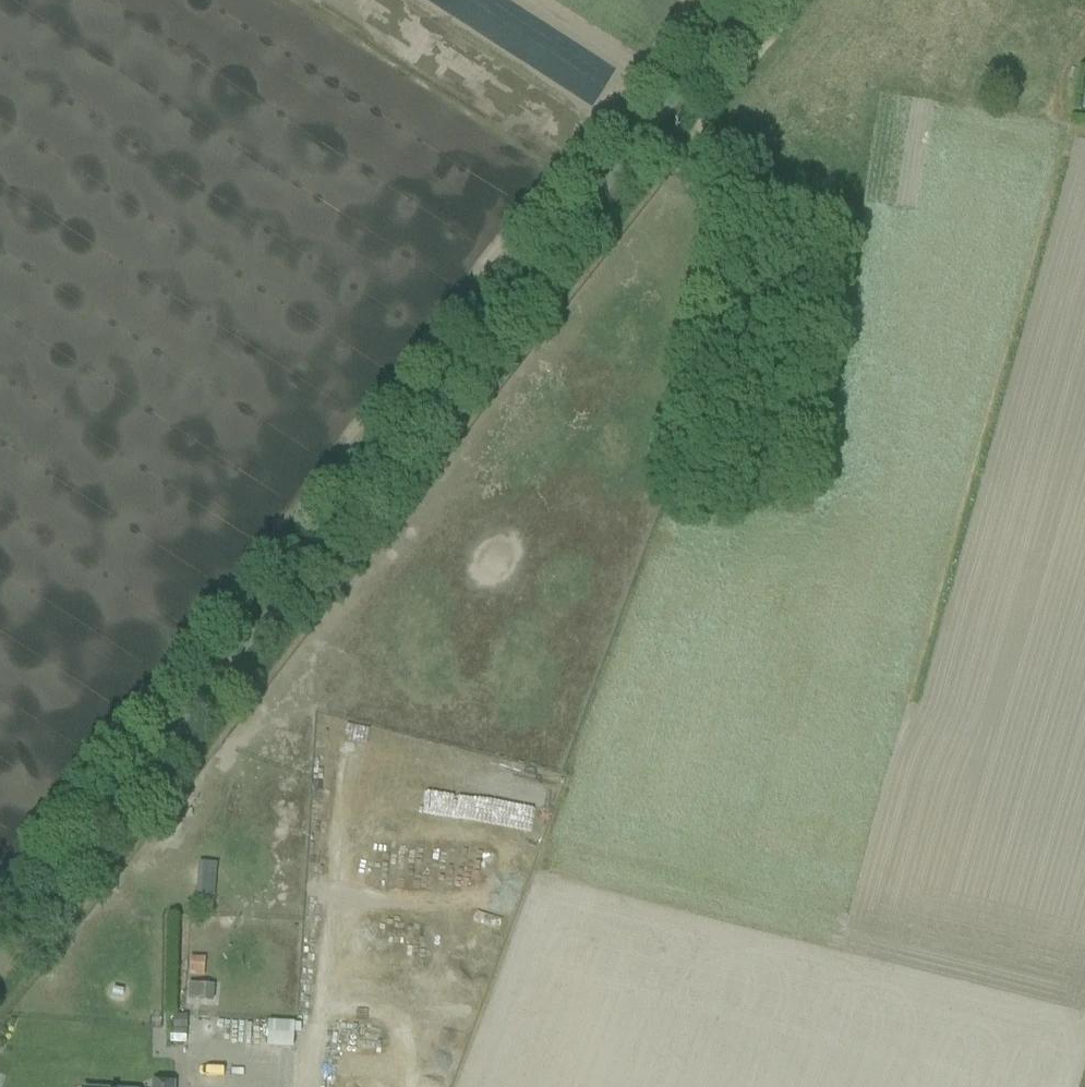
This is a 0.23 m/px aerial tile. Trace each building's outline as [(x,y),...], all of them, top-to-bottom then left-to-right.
[(214,897),(215,876),(202,875),(200,896),(214,897)] [(211,1000),(210,984),(186,985),(186,1001),(211,1000)] [(185,1017),(173,1017),(173,1030),(185,1030),(185,1017)] [(291,1048),(291,1022),(264,1021),(263,1048),(291,1048)]
